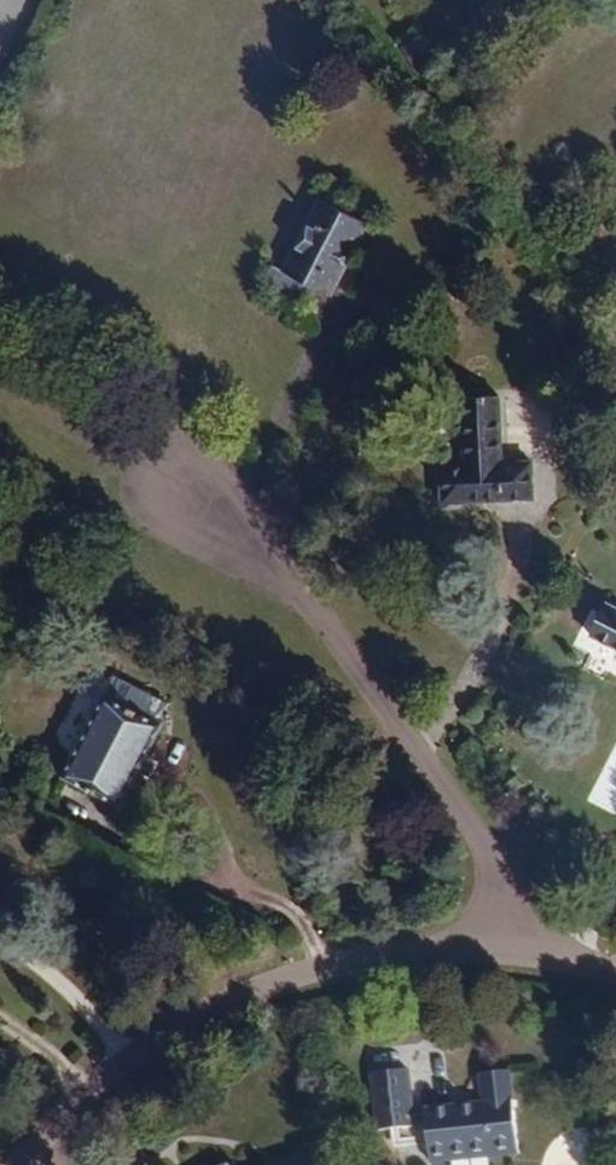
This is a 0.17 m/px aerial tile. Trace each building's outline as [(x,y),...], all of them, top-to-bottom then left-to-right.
[(264,284),(298,301),(306,284),(316,289),(330,297),(367,225),(319,200),(282,272),(273,268),(264,284)] [(307,306),(316,289),(306,284),(298,301),(307,306)] [(443,467),(444,503),(533,500),(532,464),(502,465),(500,398),(463,399),(465,467),(443,467)] [(604,603),(587,637),(615,652),(615,610),(604,603)] [(137,773),(144,759),(162,720),(160,718),(167,704),(117,679),(110,693),(105,691),(64,775),(123,803),(137,773)] [(590,803),(615,814),(615,743),(590,803)] [(144,759),(137,773),(148,778),(155,764),(144,759)] [(413,1122),(412,1109),(407,1069),(371,1072),(378,1129),(414,1126),(413,1122)] [(425,1108),(426,1120),(431,1163),(516,1154),(507,1069),(478,1072),(481,1102),(425,1108)] [(412,1109),(413,1122),(426,1120),(425,1108),(412,1109)] [(305,1155),(277,1164),(309,1164),(305,1155)]
